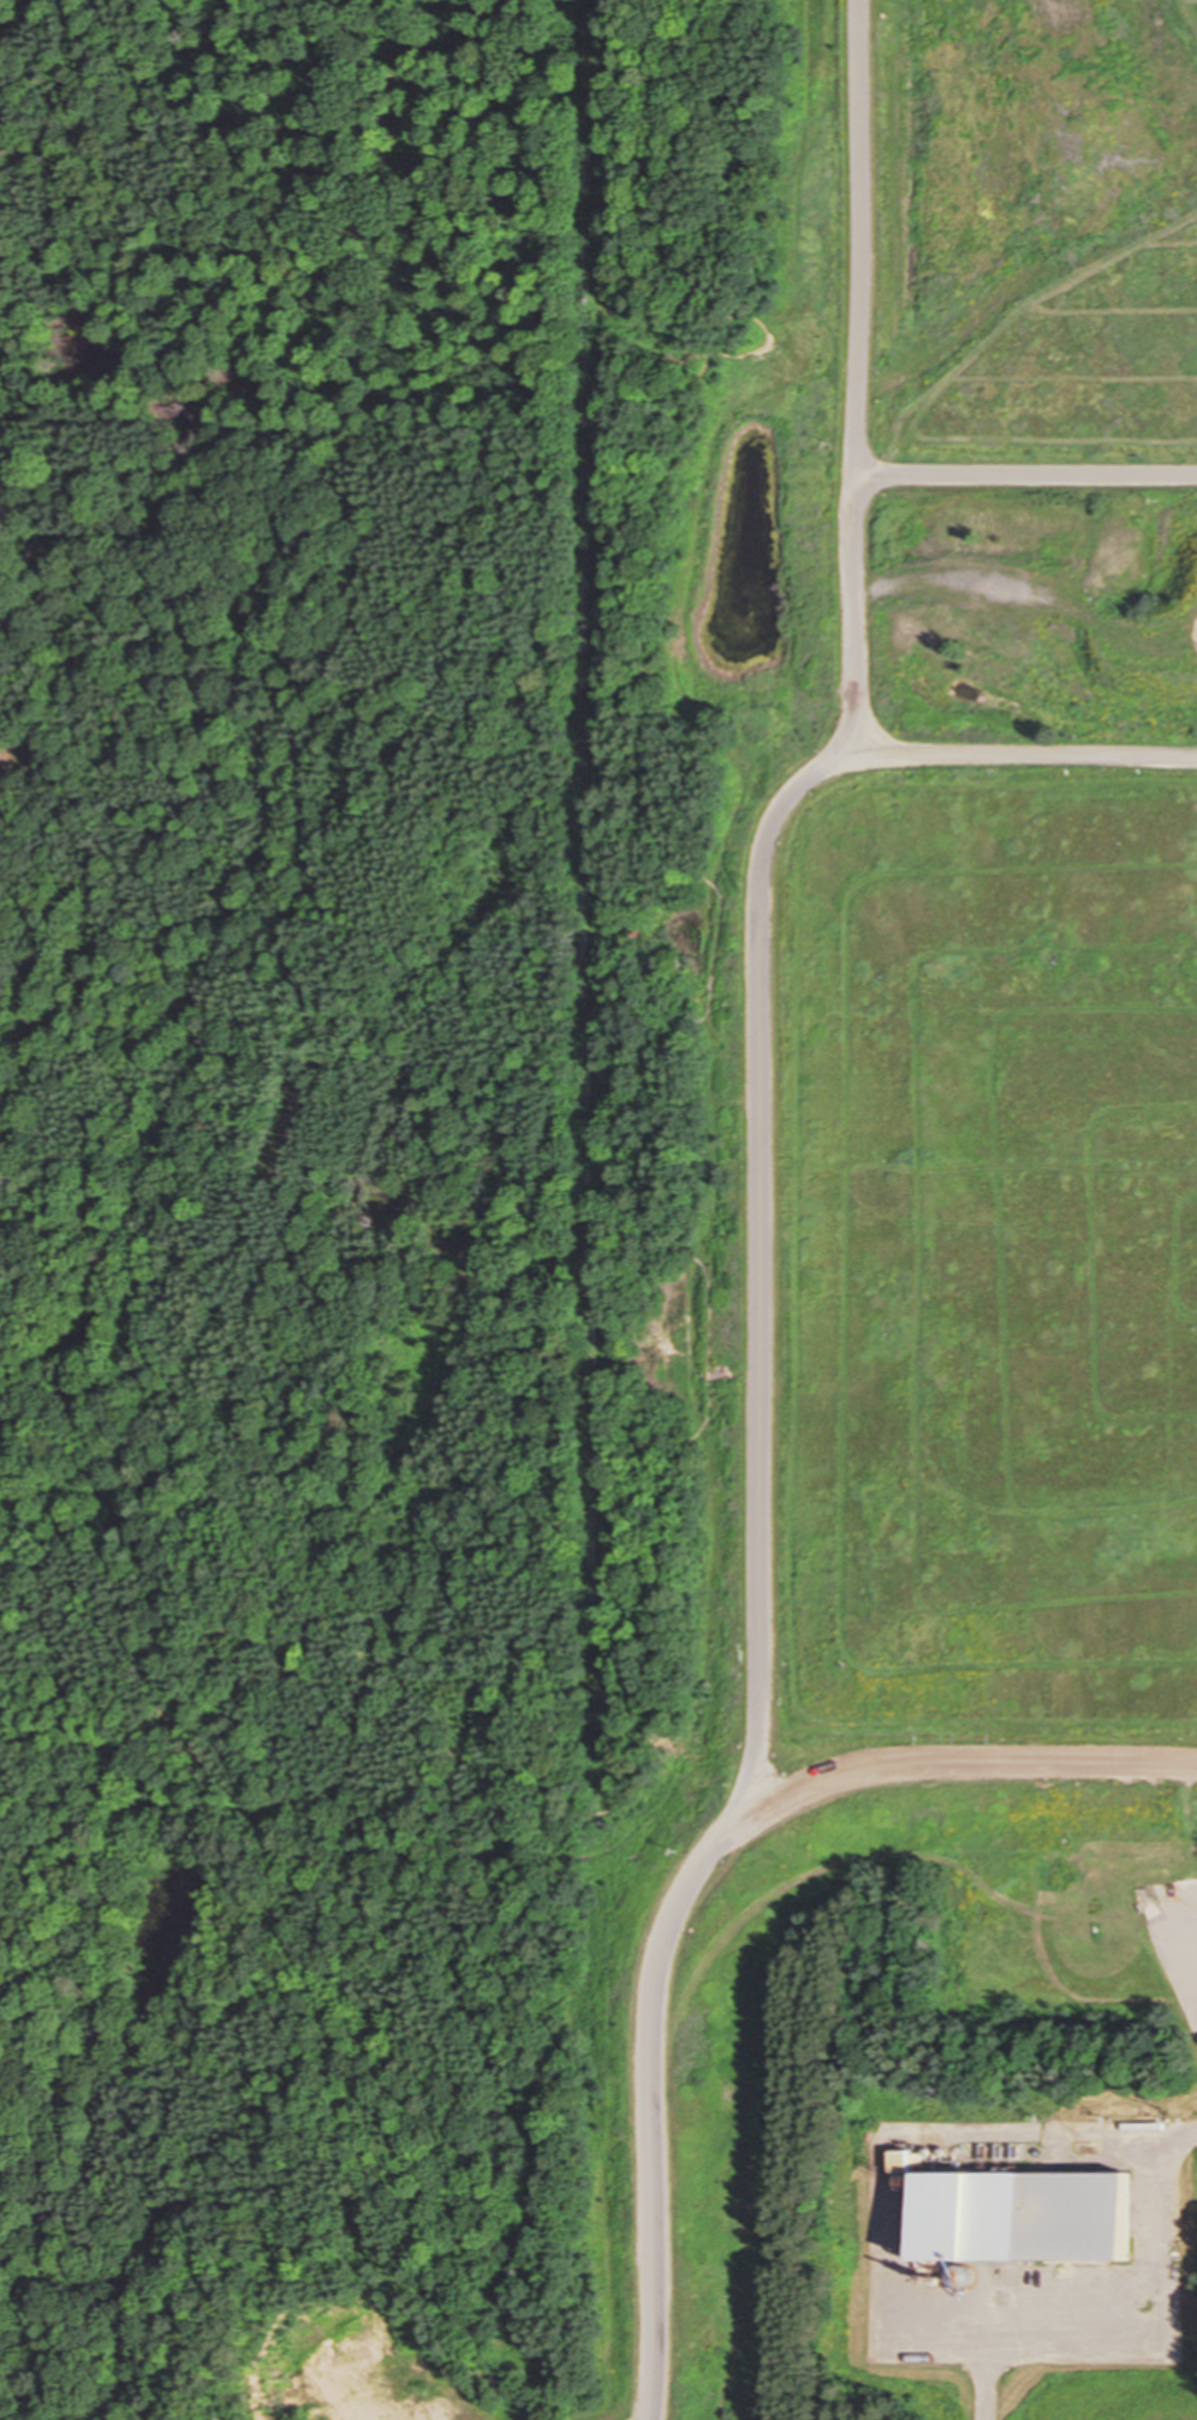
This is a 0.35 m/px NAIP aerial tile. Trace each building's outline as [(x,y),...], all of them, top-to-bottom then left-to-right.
[(1149,2262),(1147,2173),(925,2176),(924,2152),(897,2153),(897,2174),(921,2174),(923,2266),(1149,2262)]
